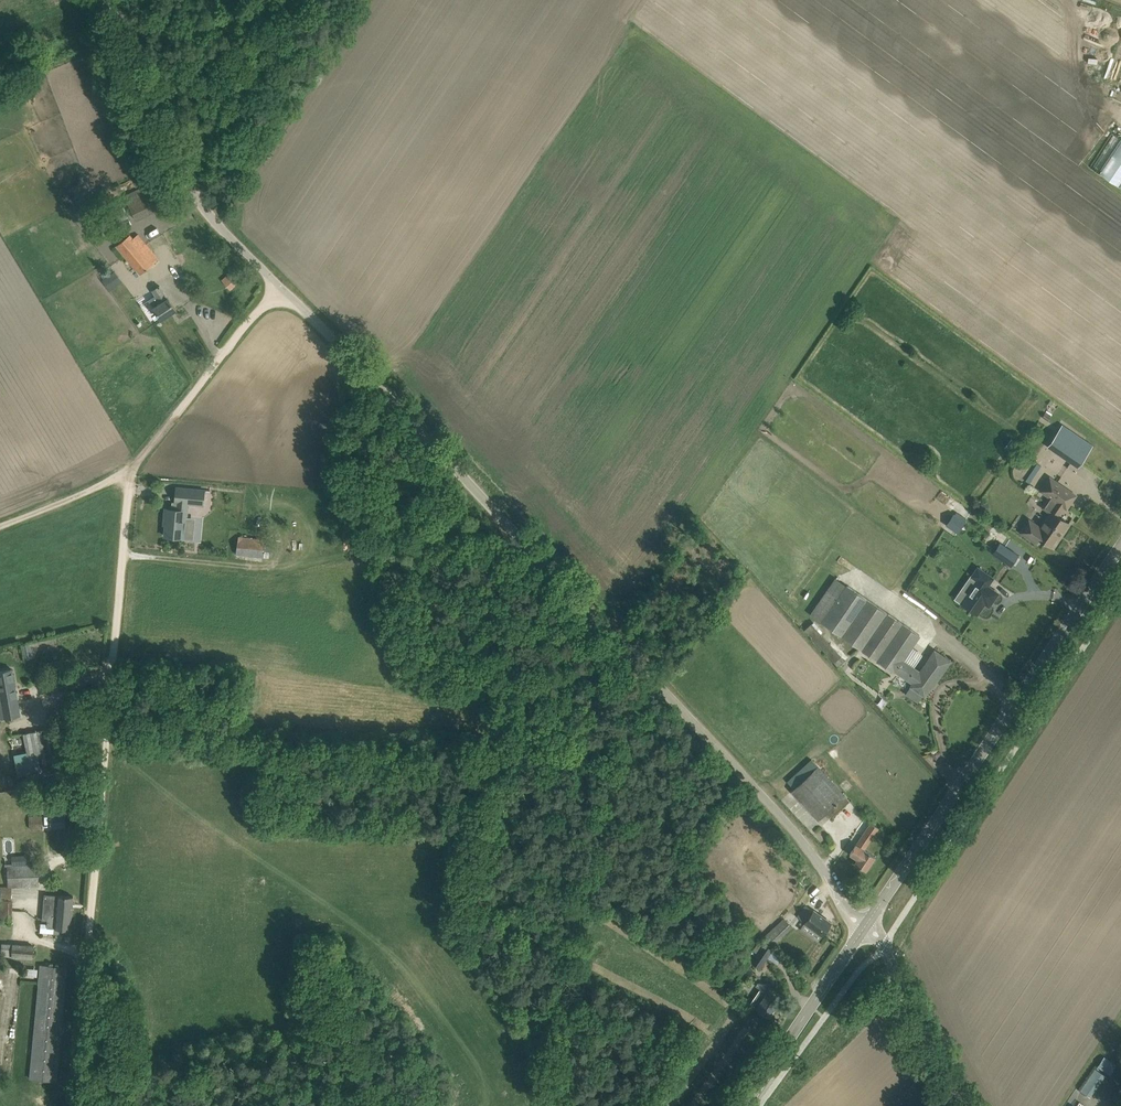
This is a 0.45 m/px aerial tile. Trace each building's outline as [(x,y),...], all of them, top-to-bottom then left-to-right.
[(1120,180),(1120,141),(1099,173),(1118,185),(1120,180)] [(139,189),(125,196),(136,220),(151,213),(161,208),(149,184),(139,189)] [(115,217),(120,227),(131,222),(126,212),(115,217)] [(158,259),(137,234),(134,237),(131,234),(116,246),(140,274),(158,259)] [(240,279),(232,271),(222,280),(230,289),(240,279)] [(109,291),(118,285),(110,274),(101,280),(109,291)] [(177,310),(174,305),(164,290),(160,285),(152,290),(155,295),(149,300),(151,303),(146,306),(156,321),(161,318),(162,319),(177,310)] [(1047,446),(1070,461),(1078,466),(1093,445),(1062,424),(1047,446)] [(1039,545),(1043,540),(1051,546),(1060,533),(1061,534),(1069,523),(1057,515),(1064,506),(1067,508),(1076,495),(1049,477),(1040,491),(1056,502),(1040,526),(1029,517),(1019,531),(1039,545)] [(166,508),(163,536),(182,537),(184,517),(188,517),(189,505),(204,506),(206,490),(176,487),(175,502),(177,502),(177,509),(166,508)] [(979,503),(980,513),(990,512),(989,502),(979,503)] [(950,517),(952,518),(954,520),(949,527),(957,532),(962,525),(964,521),(954,514),(953,513),(950,517)] [(1006,535),(1002,540),(1010,547),(1014,542),(1006,535)] [(264,557),(266,540),(239,536),(236,554),(264,557)] [(993,553),(1011,566),(1019,554),(1000,542),(993,553)] [(978,580),(962,603),(977,613),(988,598),(992,601),(998,593),(987,585),(992,578),(978,568),(972,576),(978,580)] [(951,660),(942,654),(935,649),(920,671),(903,659),(920,635),(835,577),(810,614),(895,672),(896,671),(913,683),(911,686),(925,696),(934,682),(936,683),(951,660)] [(31,643),(23,645),(26,659),(34,658),(31,643)] [(21,714),(13,668),(0,670),(0,718),(21,714)] [(56,767),(59,767),(51,728),(24,733),(31,772),(34,772),(56,767)] [(850,800),(818,766),(791,790),(818,819),(825,812),(831,818),(850,800)] [(51,828),(65,828),(64,810),(51,810),(51,828)] [(32,828),(42,828),(42,816),(32,816),(32,828)] [(876,856),(871,853),(865,849),(879,828),(870,822),(850,853),(858,858),(855,863),(866,870),(876,856)] [(8,887),(12,887),(25,886),(31,886),(39,886),(38,863),(30,864),(22,864),(13,865),(7,865),(8,886),(8,887)] [(54,927),(54,933),(70,934),(70,929),(71,929),(74,896),(58,895),(45,893),(43,919),(48,920),(48,923),(41,923),(40,932),(49,932),(49,927),(54,927)] [(13,899),(1,899),(0,917),(13,917),(13,899)] [(832,923),(827,919),(813,910),(806,905),(797,917),(805,922),(804,922),(823,935),(832,923)] [(772,943),(789,926),(783,920),(765,937),(772,943)] [(33,958),(34,945),(2,943),(1,955),(33,958)] [(763,943),(751,962),(760,968),(772,949),(763,943)] [(793,968),(798,972),(803,964),(799,960),(793,968)] [(67,967),(41,965),(30,1078),(57,1080),(67,967)] [(756,986),(761,989),(756,996),(751,1003),(757,1007),(769,1015),(778,1002),(768,995),(770,984),(758,982),(756,986)] [(1117,1065),(1104,1056),(1097,1066),(1110,1075),(1117,1065)] [(1095,1067),(1080,1089),(1091,1097),(1106,1074),(1095,1067)]
